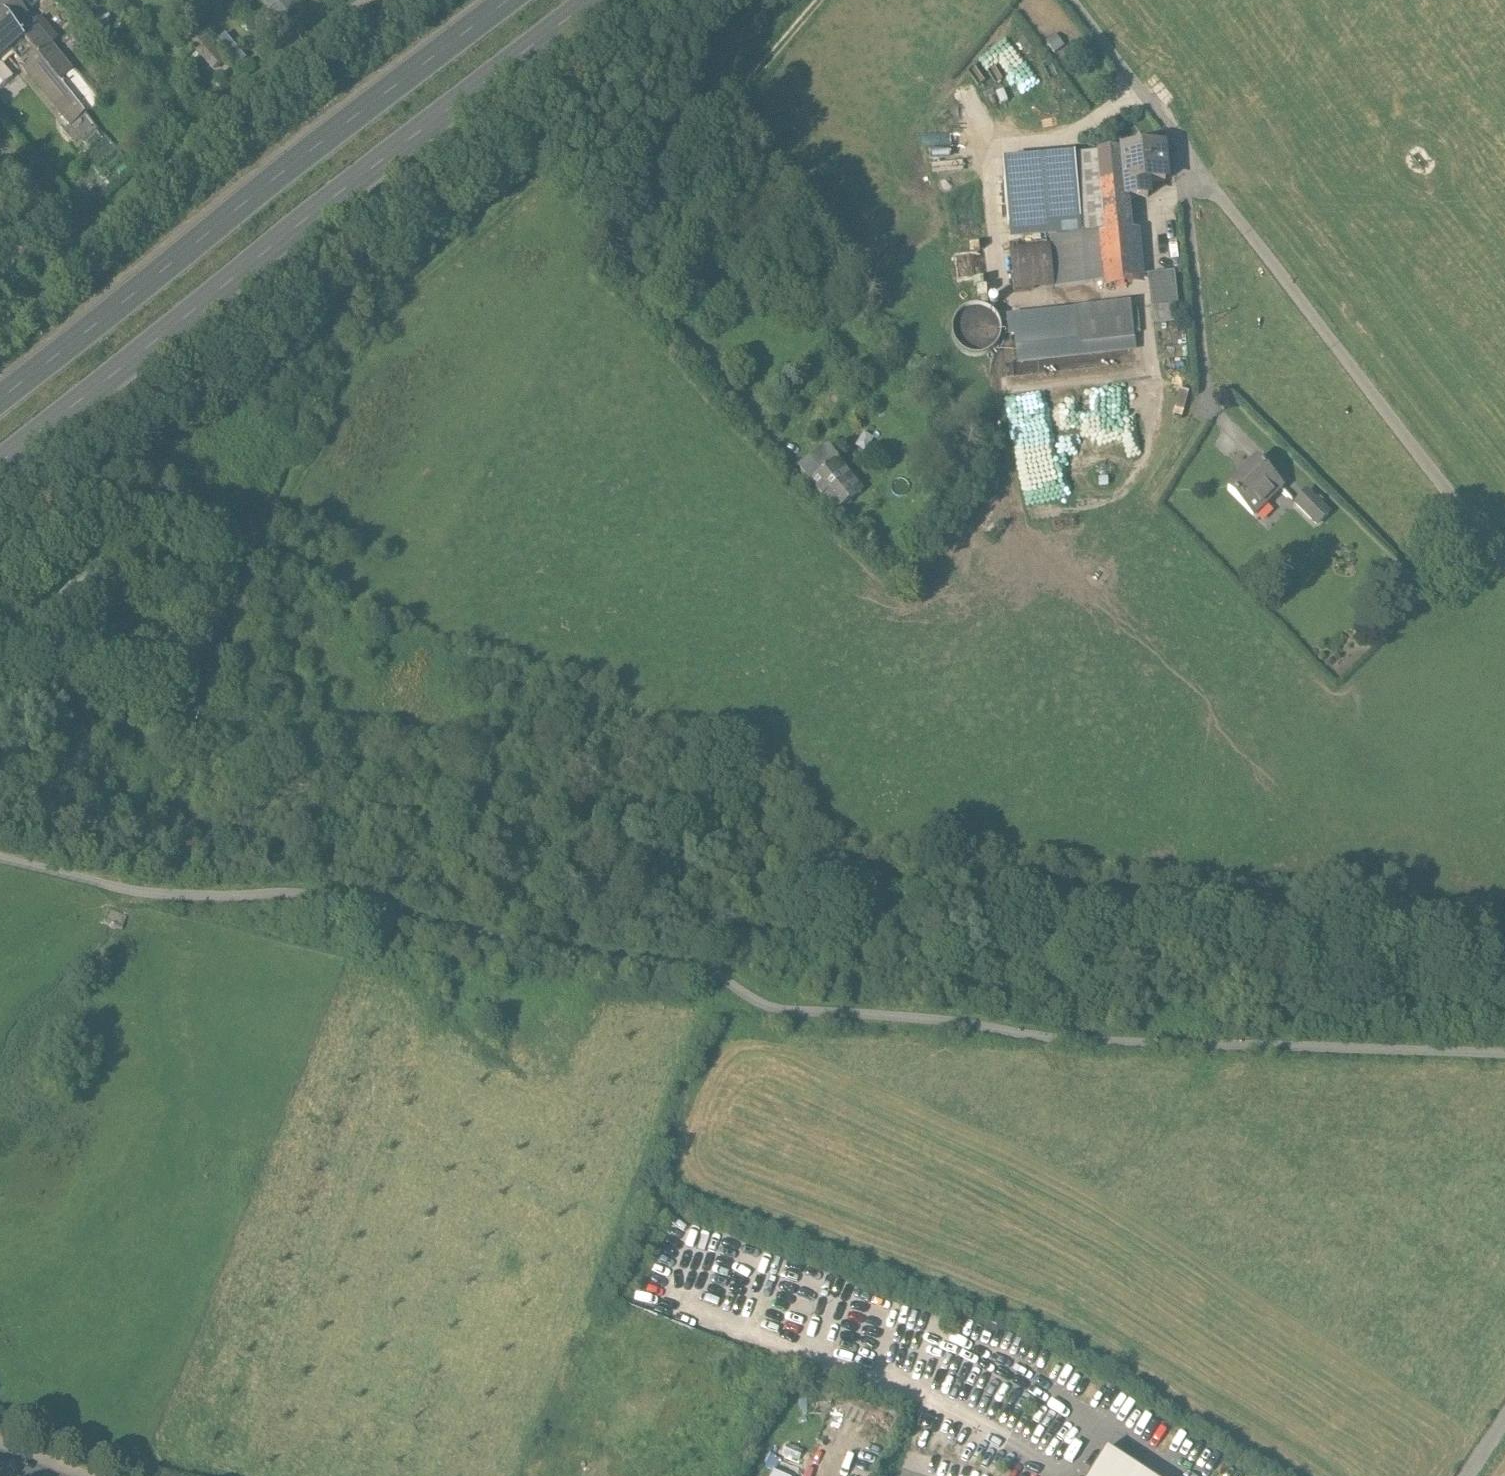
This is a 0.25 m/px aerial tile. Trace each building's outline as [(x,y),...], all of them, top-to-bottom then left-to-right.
[(0,0),(0,9),(38,53),(87,113),(101,101),(51,42),(35,24),(15,0),(0,0)] [(263,5),(279,24),(295,11),(286,0),(269,0),(263,5)] [(22,61),(72,121),(64,127),(79,144),(98,126),(87,113),(38,53),(0,9),(0,52),(8,46),(21,62),(22,61)] [(41,18),(35,24),(51,42),(57,36),(41,18)] [(186,47),(208,72),(222,60),(201,35),(186,47)] [(246,62),(225,37),(215,44),(236,70),(246,62)] [(14,75),(0,58),(0,86),(14,75)] [(1163,150),(1076,156),(1083,235),(1052,239),(1057,285),(1100,280),(1101,292),(1146,287),(1140,231),(1131,232),(1127,198),(1149,196),(1147,183),(1167,181),(1163,150)] [(1010,241),(1081,234),(1074,156),(1002,163),(1010,241)] [(109,194),(95,177),(86,183),(88,185),(80,191),(93,207),(109,194)] [(1180,323),(1175,272),(1148,275),(1153,326),(1180,323)] [(1135,349),(1130,308),(1006,323),(1007,342),(1019,340),(1021,362),(1135,349)] [(1000,350),(998,309),(953,310),(955,352),(1000,350)] [(862,492),(829,450),(803,471),(836,513),(862,492)] [(1283,487),(1258,462),(1230,489),(1255,514),(1283,487)] [(1318,524),(1330,512),(1310,493),(1299,504),(1318,524)] [(1107,1452),(1091,1475),(1143,1475),(1107,1452)]
